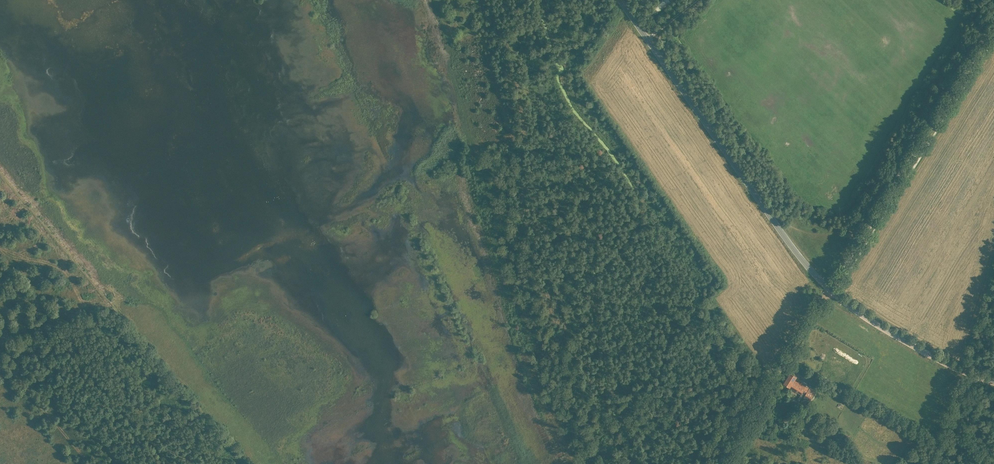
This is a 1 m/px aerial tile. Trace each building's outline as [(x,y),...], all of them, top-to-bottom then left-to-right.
[(657,6),(661,9),(669,0),(663,0),(657,6)] [(783,383),(790,387),(789,389),(792,391),(793,389),(801,394),(803,391),(806,393),(802,400),(807,404),(815,392),(806,386),(798,381),(797,382),(795,380),(797,376),(789,372),(783,383)]
